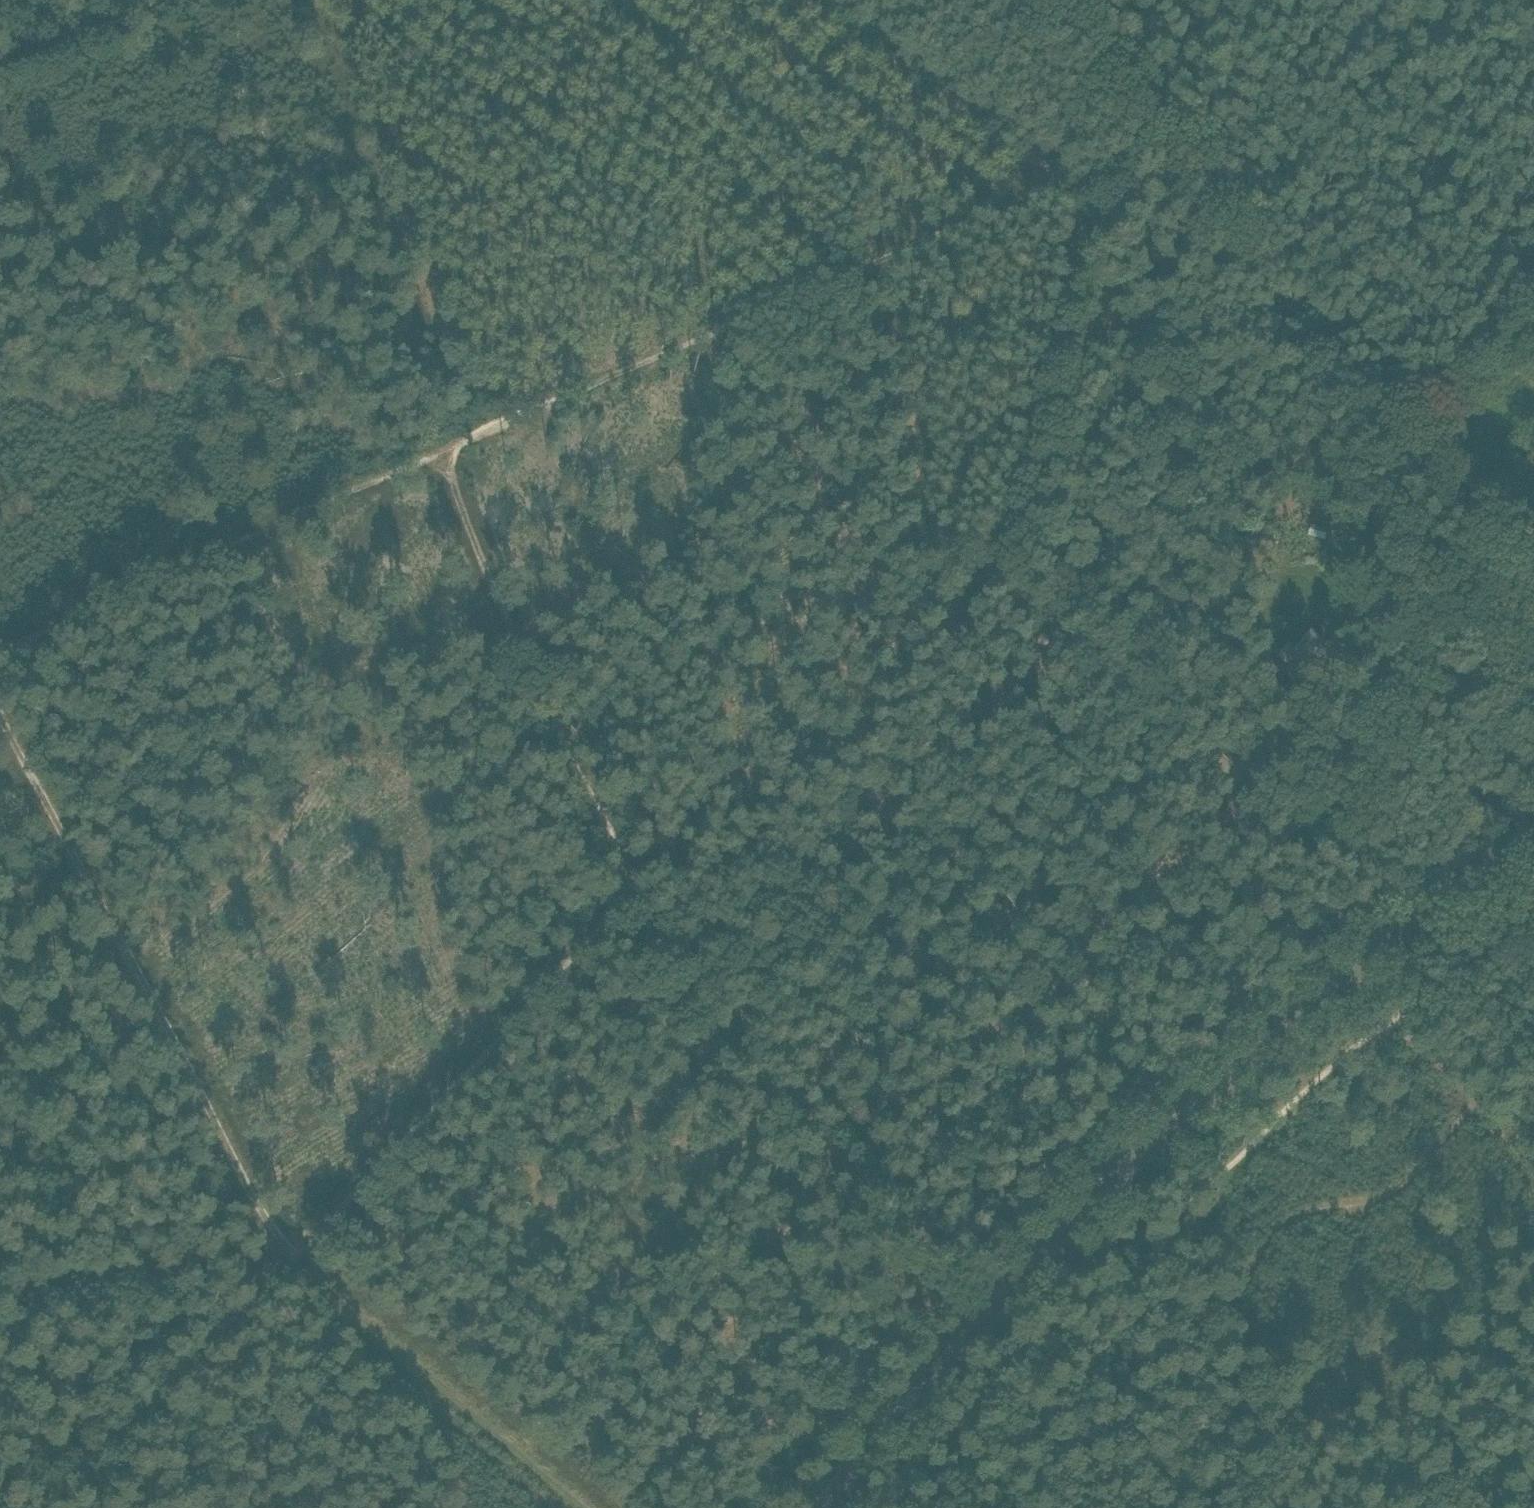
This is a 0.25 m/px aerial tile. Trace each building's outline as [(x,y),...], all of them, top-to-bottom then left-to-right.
[(1520,519),(1533,531),(1533,505),(1532,504),(1520,519)] [(1289,647),(1279,658),(1291,668),(1286,675),(1294,682),(1309,663),(1307,662),(1324,642),(1312,632),(1296,652),(1289,647)]
